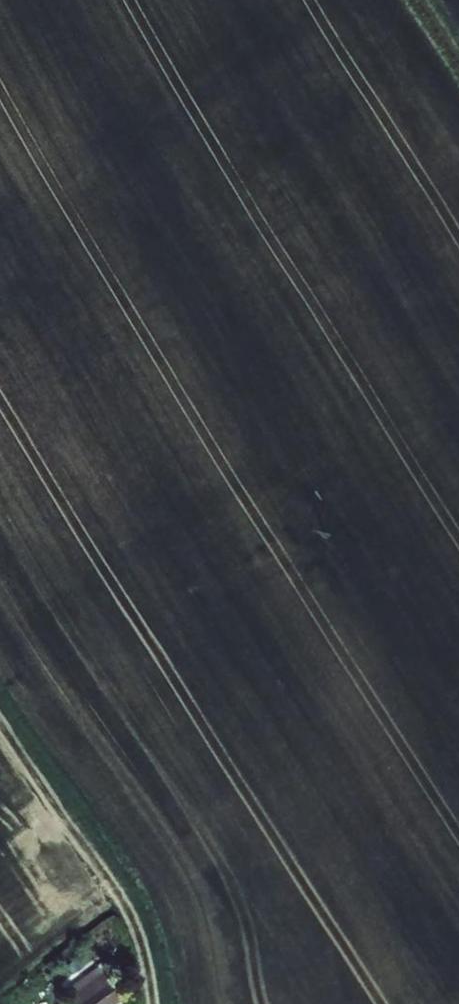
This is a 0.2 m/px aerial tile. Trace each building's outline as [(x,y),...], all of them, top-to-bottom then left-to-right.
[(120,1002),(96,970),(70,988),(79,1001),(75,1003),(118,1003),(120,1002)]
